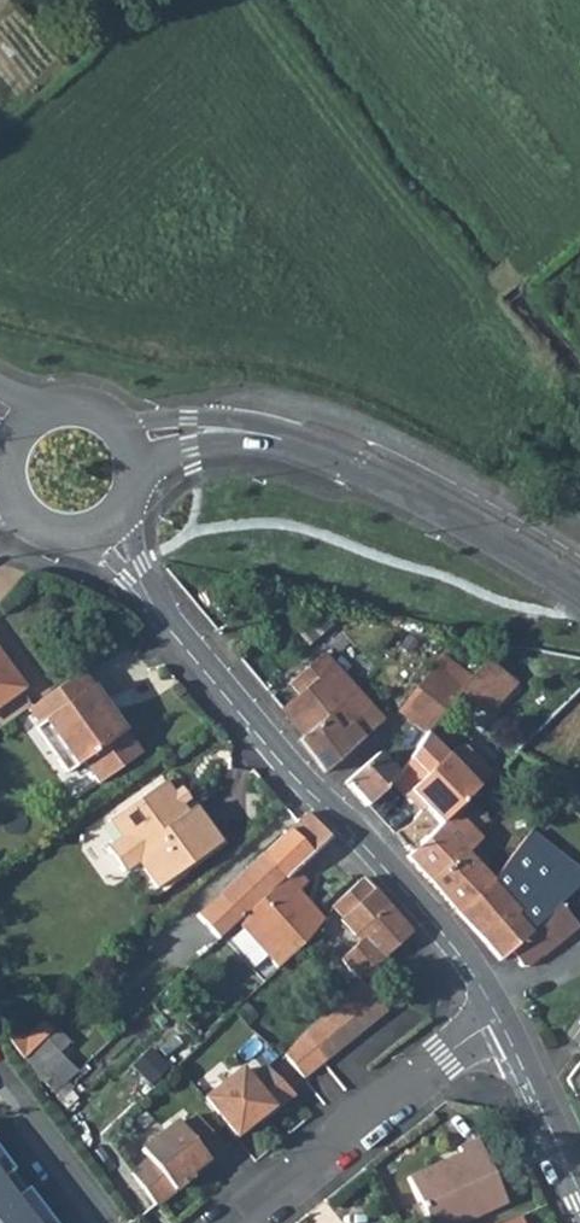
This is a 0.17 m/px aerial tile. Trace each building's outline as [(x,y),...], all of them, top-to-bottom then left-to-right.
[(324,773),(381,722),(321,655),(289,683),(298,694),(281,709),(304,736),(296,742),(324,773)] [(432,669),(458,689),(469,677),(442,656),(432,669)] [(22,690),(0,659),(0,705),(22,690)] [(458,689),(456,691),(487,715),(516,683),(485,660),(469,677),(458,689)] [(424,732),(456,691),(458,689),(432,669),(398,712),(424,732)] [(102,705),(79,672),(26,710),(35,721),(42,723),(54,740),(57,762),(65,773),(81,762),(97,784),(138,755),(110,716),(104,721),(96,709),(102,705)] [(96,709),(104,721),(110,716),(102,705),(96,709)] [(423,736),(396,778),(391,783),(405,797),(409,793),(422,807),(440,826),(465,801),(464,799),(474,790),(490,775),(465,749),(456,749),(445,759),(423,736)] [(366,806),(368,804),(391,783),(396,778),(375,755),(345,782),(366,806)] [(171,796),(161,783),(107,822),(119,838),(105,849),(122,873),(137,863),(156,890),(219,845),(192,807),(183,813),(178,806),(171,796)] [(171,796),(178,806),(186,800),(179,789),(171,796)] [(405,797),(418,811),(422,807),(409,793),(405,797)] [(455,914),(490,882),(464,854),(477,841),(470,834),(485,820),(466,802),(465,801),(440,826),(411,854),(406,859),(455,914)] [(235,923),(237,920),(293,869),(327,838),(306,813),(216,897),(196,916),(217,939),(235,923)] [(508,954),(521,968),(529,968),(577,927),(558,905),(579,886),(579,874),(528,834),(490,882),(455,914),(499,963),(508,954)] [(306,884),(293,869),(237,920),(235,923),(276,969),(321,920),(297,892),(306,884)] [(339,961),(358,982),(410,934),(361,878),(330,907),(341,919),(339,921),(358,943),(339,961)] [(358,982),(300,1036),(322,1063),(383,1012),(358,982)] [(16,1036),(6,1043),(20,1061),(48,1033),(40,1025),(22,1044),(16,1036)] [(276,1058),(272,1062),(292,1087),(322,1063),(300,1036),(276,1058)] [(61,1083),(63,1085),(76,1073),(45,1040),(23,1062),(38,1081),(40,1079),(52,1092),(61,1083)] [(5,1045),(0,1048),(0,1049),(0,1074),(17,1061),(5,1045)] [(148,1052),(131,1069),(147,1086),(164,1069),(148,1052)] [(215,1114),(234,1137),(262,1115),(264,1118),(290,1097),(263,1070),(248,1083),(239,1071),(204,1100),(215,1114)] [(138,1185),(153,1206),(190,1177),(187,1174),(203,1161),(206,1164),(221,1151),(193,1117),(178,1129),(174,1123),(139,1151),(147,1161),(130,1175),(138,1185)] [(410,1185),(427,1222),(464,1222),(505,1204),(475,1140),(458,1148),(460,1154),(437,1165),(440,1171),(410,1185)] [(0,1165),(0,1222),(12,1222),(58,1189),(25,1146),(0,1165)] [(407,1179),(410,1185),(440,1171),(437,1165),(407,1179)]
